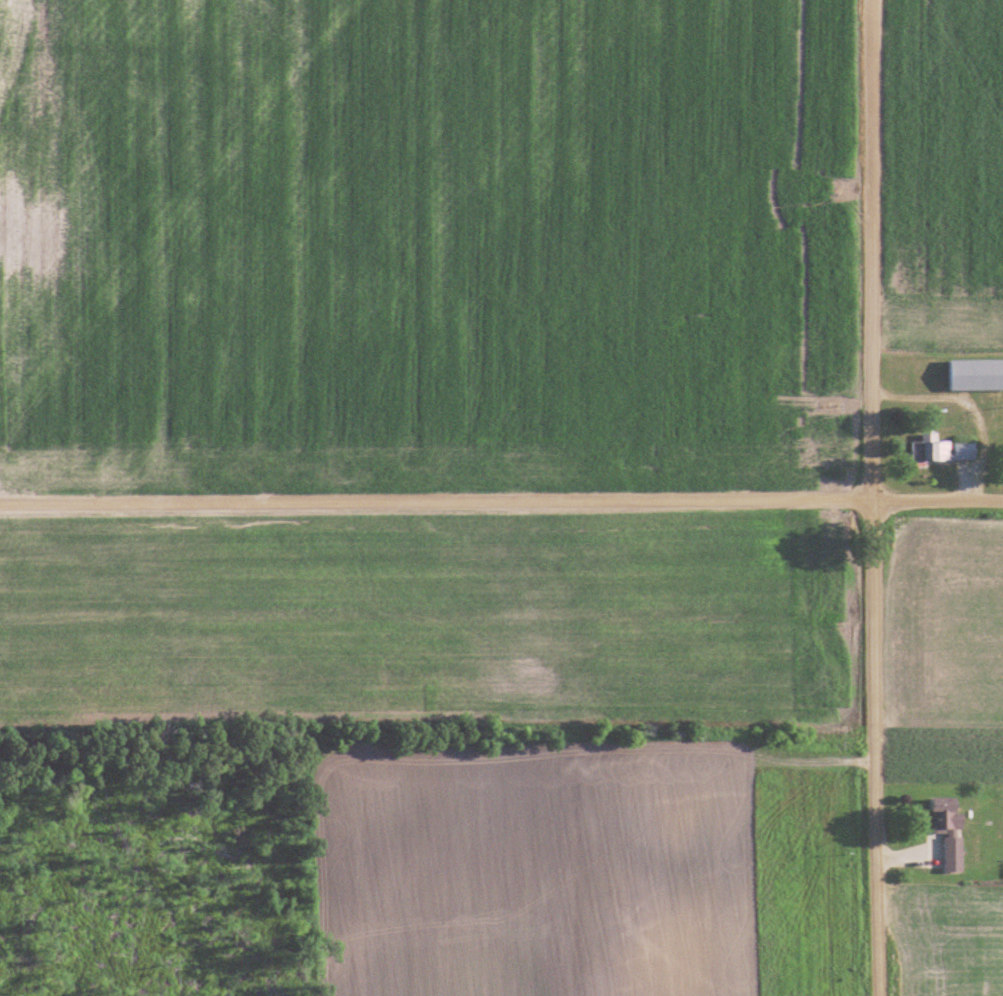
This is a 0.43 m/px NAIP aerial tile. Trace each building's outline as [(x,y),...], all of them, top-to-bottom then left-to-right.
[(1002,390),(1002,360),(947,361),(947,391),(1002,390)] [(910,443),(911,461),(976,461),(976,443),(937,443),(937,435),(922,435),(922,443),(910,443)] [(932,834),(944,834),(943,872),(962,872),(962,799),(932,799),(932,834)]
